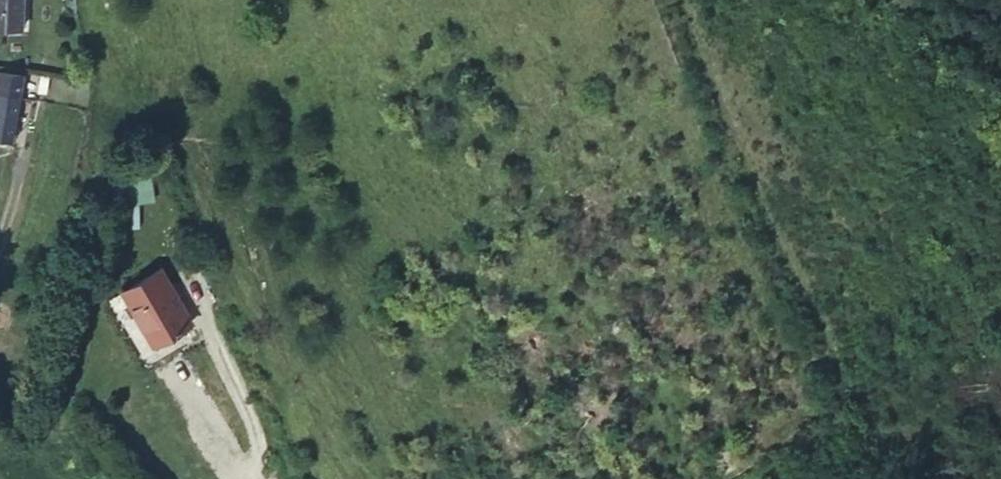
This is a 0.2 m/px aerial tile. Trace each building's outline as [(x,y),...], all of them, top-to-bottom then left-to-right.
[(14,36),(16,0),(0,0),(0,36),(14,36)] [(0,81),(0,143),(13,146),(27,87),(0,81)] [(115,287),(146,347),(186,327),(156,267),(115,287)]
